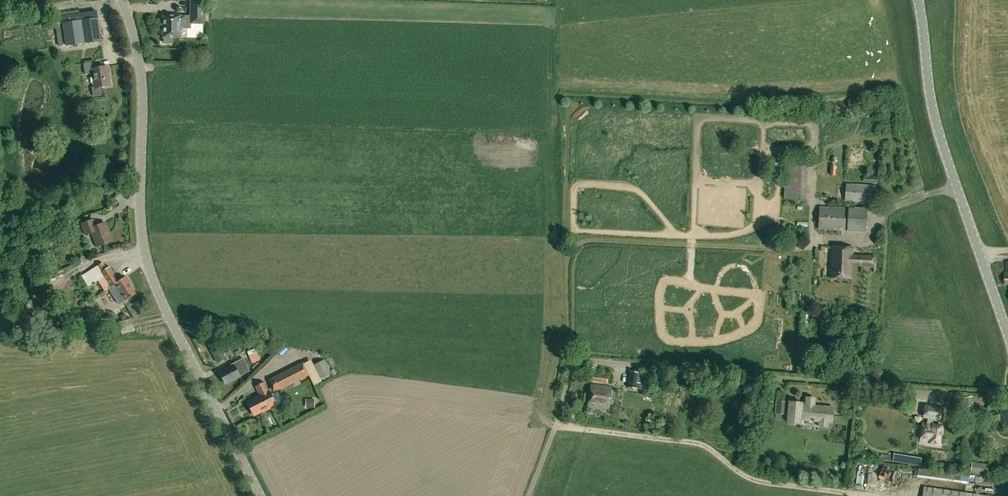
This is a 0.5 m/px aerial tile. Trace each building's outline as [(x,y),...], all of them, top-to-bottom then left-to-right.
[(205,23),(205,16),(205,8),(205,1),(190,0),(190,16),(180,16),(164,16),(163,37),(165,37),(165,42),(172,42),(173,37),(180,38),(180,29),(191,29),(191,23),(205,23)] [(63,16),(64,24),(98,18),(97,11),(63,16)] [(63,24),(66,46),(102,41),(98,18),(64,24),(63,24)] [(92,69),(96,68),(95,62),(84,64),(85,75),(93,74),(92,69)] [(108,67),(96,68),(92,69),(93,74),(95,88),(93,88),(94,97),(102,95),(101,87),(111,86),(108,67)] [(785,166),(785,175),(784,199),(806,199),(807,166),(785,165),(785,166)] [(846,184),(845,202),(875,203),(875,185),(846,184)] [(819,207),(819,229),(847,230),(848,209),(819,207)] [(848,208),(847,231),(866,232),(867,209),(848,208)] [(97,227),(94,220),(82,224),(87,236),(93,233),(98,247),(113,242),(106,223),(97,227)] [(768,226),(767,237),(776,237),(777,226),(768,226)] [(852,255),(853,248),(831,247),(830,277),(851,278),(852,265),(875,267),(876,256),(852,255)] [(125,278),(119,282),(110,267),(108,268),(104,263),(98,266),(87,272),(82,276),(89,287),(94,284),(104,277),(111,287),(116,283),(127,300),(136,295),(125,278)] [(126,267),(129,273),(138,268),(135,263),(126,267)] [(17,281),(18,288),(29,286),(28,279),(17,281)] [(217,341),(209,345),(217,362),(226,358),(217,341)] [(325,359),(312,366),(319,379),(332,373),(325,359)] [(245,373),(240,363),(235,366),(234,365),(220,372),(226,384),(240,377),(240,376),(245,373)] [(269,380),(271,388),(273,393),(273,394),(309,376),(309,375),(306,369),(303,363),(269,380)] [(627,388),(640,389),(642,373),(629,371),(627,388)] [(608,376),(592,374),(591,381),(607,383),(608,376)] [(277,406),(271,394),(268,390),(265,383),(256,387),(260,394),(254,397),(254,399),(247,403),(254,416),(267,409),(268,411),(277,406)] [(591,385),(588,406),(608,409),(611,388),(591,385)] [(964,407),(972,406),(973,406),(972,397),(963,398),(964,407)] [(775,414),(776,414),(783,414),(785,415),(787,415),(788,402),(776,401),(775,414)] [(820,427),(827,427),(827,422),(833,423),(833,417),(834,408),(815,406),(815,403),(806,402),(806,405),(802,405),(802,403),(790,402),(789,402),(787,420),(788,421),(801,422),(801,419),(821,421),(820,427)] [(939,419),(941,407),(925,405),(923,417),(939,419)] [(1006,428),(1007,427),(1007,408),(1004,410),(1000,411),(1006,428)] [(933,419),(928,418),(927,424),(923,423),(921,442),(940,444),(942,426),(932,424),(933,419)] [(922,458),(911,457),(910,464),(921,466),(922,458)] [(972,462),(970,473),(987,475),(988,464),(972,462)] [(923,487),(922,495),(986,495),(923,487)]
